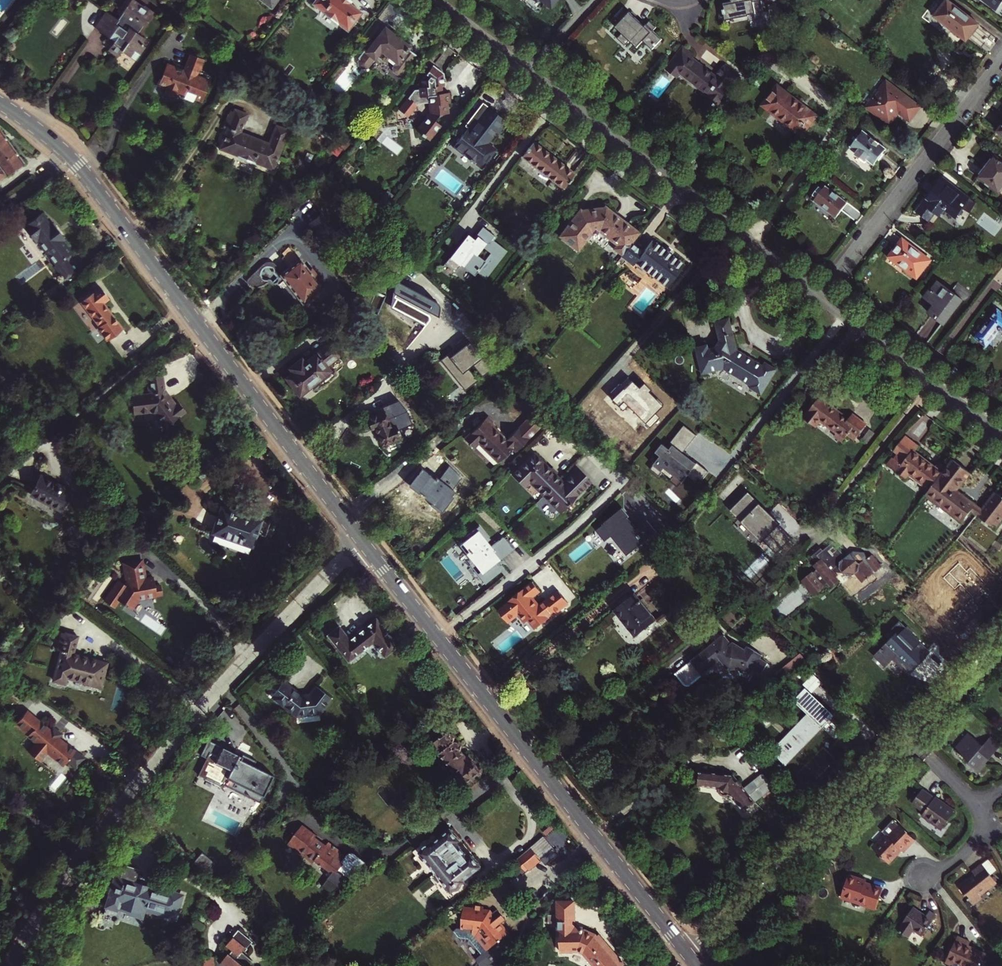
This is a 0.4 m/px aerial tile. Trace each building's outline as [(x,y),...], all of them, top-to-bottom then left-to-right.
[(118,56),(121,52),(135,61),(145,48),(141,45),(145,39),(137,33),(154,13),(135,0),(131,0),(118,19),(105,10),(93,26),(114,41),(108,49),(118,56)] [(311,2),(346,29),(359,11),(347,2),(348,0),(313,0),(311,2)] [(723,3),(726,21),(761,15),(758,0),(738,0),(723,3)] [(934,16),(965,40),(978,24),(948,0),(947,0),(934,16)] [(995,10),(1001,2),(1001,0),(983,0),(995,10)] [(665,40),(632,9),(617,26),(638,46),(645,38),(657,49),(665,40)] [(392,66),(398,70),(402,70),(414,54),(405,47),(407,45),(383,26),(370,43),(368,41),(356,58),(357,59),(356,64),(360,66),(366,67),(379,49),(395,62),(392,66)] [(732,78),(687,43),(666,70),(675,77),(681,70),(717,97),(732,78)] [(163,91),(173,95),(175,90),(184,93),(182,97),(191,101),(193,97),(200,101),(209,80),(196,75),(203,57),(190,52),(185,64),(176,61),(174,66),(165,62),(159,76),(158,76),(155,82),(165,86),(163,91)] [(428,111),(414,130),(427,140),(439,124),(433,119),(437,113),(447,112),(446,100),(449,100),(448,89),(441,89),(441,84),(444,83),(442,71),(431,63),(420,77),(420,85),(416,85),(417,87),(411,88),(396,108),(406,115),(416,102),(427,101),(428,111)] [(876,87),(870,95),(874,98),(868,105),(888,121),(897,110),(908,118),(917,106),(886,82),(880,90),(876,87)] [(779,84),(763,104),(802,134),(818,115),(779,84)] [(227,122),(217,146),(235,154),(234,156),(251,163),(252,160),(270,167),(285,129),(273,124),(266,142),(236,130),(244,112),(233,107),(232,110),(228,108),(223,121),(227,122)] [(473,162),(480,167),(494,150),(484,142),(494,130),(497,133),(506,122),(501,119),(487,107),(479,118),(473,114),(464,126),(467,128),(451,148),(453,150),(455,148),(468,158),(467,160),(472,164),(473,162)] [(505,114),(501,119),(506,122),(510,118),(505,114)] [(874,163),(886,147),(863,129),(851,146),(858,150),(856,152),(866,160),(868,158),(874,163)] [(7,177),(25,164),(0,130),(0,167),(7,177)] [(522,157),(561,188),(573,173),(533,142),(522,157)] [(978,178),(1000,195),(1001,192),(1001,161),(995,156),(978,178)] [(948,208),(956,214),(969,199),(942,178),(923,203),(940,216),(945,209),(947,211),(948,208)] [(825,185),(813,201),(834,217),(847,202),(825,185)] [(615,247),(623,253),(630,244),(639,233),(605,206),(579,209),(560,234),(579,249),(593,231),(600,229),(618,243),(615,247)] [(43,213),(25,226),(36,242),(38,240),(56,264),(71,252),(63,241),(66,239),(54,223),(52,225),(43,213)] [(903,239),(890,256),(917,276),(929,259),(903,239)] [(636,262),(667,286),(684,265),(671,255),(673,252),(668,247),(665,251),(652,240),(642,253),(630,244),(623,253),(622,254),(635,263),(636,262)] [(301,257),(281,273),(303,301),(323,285),(301,257)] [(939,282),(932,292),(933,293),(928,299),(936,305),(929,313),(944,324),(962,299),(939,282)] [(82,299),(111,341),(126,330),(105,302),(110,299),(102,288),(93,294),(91,292),(82,299)] [(988,344),(999,329),(1001,329),(1001,313),(998,310),(978,337),(988,344)] [(761,394),(777,370),(765,363),(763,366),(737,349),(729,318),(716,322),(716,324),(714,324),(718,340),(720,340),(721,342),(717,347),(708,349),(707,345),(696,348),(703,373),(725,368),(751,385),(750,387),(761,394)] [(454,349),(441,360),(465,391),(478,381),(468,368),(472,365),(482,378),(493,370),(466,336),(457,343),(461,349),(457,352),(454,349)] [(327,365),(343,353),(333,340),(307,361),(303,356),(292,365),(295,370),(287,376),(301,393),(311,385),(315,390),(335,374),(327,365)] [(165,423),(185,409),(178,399),(175,401),(165,387),(162,372),(143,376),(144,382),(148,382),(150,391),(133,395),(135,411),(154,408),(165,423)] [(803,417),(815,427),(819,421),(843,438),(846,434),(854,440),(866,424),(851,413),(847,418),(830,405),(834,401),(822,392),(803,417)] [(546,402),(542,409),(549,413),(553,405),(546,402)] [(392,424),(385,408),(367,417),(372,426),(376,425),(384,442),(403,433),(397,421),(392,424)] [(501,461),(515,447),(518,450),(531,437),(520,427),(508,439),(495,426),(497,424),(488,416),(466,438),(476,447),(481,441),(501,461)] [(241,429),(248,437),(256,431),(249,422),(241,429)] [(697,436),(684,425),(669,444),(672,446),(670,449),(663,444),(655,453),(660,456),(653,466),(661,473),(664,469),(674,476),(682,482),(688,475),(695,481),(698,478),(702,481),(709,472),(697,463),(696,464),(683,453),(697,436)] [(907,469),(928,487),(947,465),(939,459),(935,464),(916,448),(920,443),(904,429),(892,445),(896,448),(888,458),(904,473),(907,469)] [(551,468),(534,451),(513,473),(525,485),(529,480),(561,511),(590,480),(578,468),(564,481),(556,473),(558,471),(553,466),(551,468)] [(925,491),(961,520),(970,509),(993,528),(1001,517),(1001,497),(994,491),(982,507),(957,487),(970,471),(953,458),(947,465),(928,487),(925,491)] [(653,466),(650,469),(659,476),(661,473),(653,466)] [(42,476),(35,488),(32,494),(61,510),(71,492),(42,476)] [(674,476),(669,481),(678,487),(682,482),(674,476)] [(780,526),(751,497),(736,512),(766,541),(780,526)] [(222,507),(213,533),(251,546),(260,521),(245,515),(246,514),(222,507)] [(625,508),(597,530),(606,541),(613,535),(629,555),(658,531),(649,519),(637,528),(629,517),(631,515),(625,508)] [(467,538),(461,543),(468,551),(465,553),(480,571),(476,574),(485,584),(501,571),(493,562),(497,559),(498,561),(513,549),(503,537),(491,546),(487,541),(490,539),(479,525),(465,536),(467,538)] [(848,556),(836,544),(827,554),(824,550),(815,560),(822,567),(819,570),(824,575),(821,578),(819,576),(809,587),(823,600),(833,590),(831,588),(834,585),(839,589),(844,583),(841,581),(847,574),(851,577),(854,574),(857,578),(860,574),(869,583),(872,579),(877,579),(877,575),(880,572),(878,570),(879,568),(881,570),(887,564),(876,554),(872,557),(870,555),(860,555),(858,557),(852,557),(849,560),(846,558),(848,556)] [(144,578),(141,560),(124,563),(124,575),(126,574),(126,578),(127,581),(125,584),(118,580),(104,600),(113,607),(118,600),(130,609),(137,599),(161,594),(160,585),(154,586),(154,583),(150,584),(149,578),(144,578)] [(511,602),(500,610),(509,622),(520,613),(527,622),(530,619),(537,628),(570,602),(560,590),(541,606),(534,596),(542,590),(534,581),(510,601),(511,602)] [(638,594),(617,611),(638,637),(659,620),(638,594)] [(748,598),(742,603),(759,621),(765,615),(748,598)] [(520,613),(509,622),(516,630),(527,622),(520,613)] [(373,639),(385,653),(397,644),(375,616),(349,637),(339,625),(328,634),(349,658),(373,639)] [(101,687),(107,662),(73,653),(78,635),(62,632),(58,650),(63,651),(55,680),(65,683),(67,677),(101,687)] [(14,634),(5,645),(11,649),(19,638),(14,634)] [(724,674),(744,667),(752,672),(756,667),(763,672),(769,663),(761,658),(763,654),(749,645),(746,650),(735,642),(733,644),(725,635),(684,668),(694,682),(713,666),(724,674)] [(803,653),(781,670),(785,675),(807,657),(803,653)] [(684,668),(677,673),(688,687),(694,682),(684,668)] [(283,680),(272,695),(295,715),(319,712),(331,696),(316,685),(310,694),(301,694),(283,680)] [(904,684),(896,692),(902,698),(910,690),(904,684)] [(811,712),(776,749),(786,762),(834,713),(813,692),(814,692),(809,686),(797,698),(811,712)] [(75,768),(83,760),(58,738),(57,737),(56,739),(49,733),(51,732),(50,731),(27,711),(16,723),(20,726),(19,727),(24,732),(25,731),(28,733),(27,735),(35,742),(27,751),(37,760),(46,751),(62,766),(67,761),(75,768)] [(56,739),(57,737),(58,738),(62,734),(53,727),(50,731),(51,732),(49,733),(56,739)] [(446,734),(435,743),(434,750),(464,786),(478,775),(481,775),(483,769),(480,769),(473,760),(472,761),(469,758),(466,760),(461,751),(461,746),(458,742),(454,742),(455,738),(452,734),(446,734)] [(979,773),(986,764),(983,762),(987,757),(990,759),(1001,746),(991,737),(983,746),(970,734),(956,751),(960,754),(959,755),(962,758),(963,756),(970,762),(968,763),(979,773)] [(223,747),(215,761),(231,769),(227,776),(242,784),(243,788),(248,790),(251,789),(262,795),(272,776),(223,747)] [(746,811),(775,786),(764,772),(744,787),(735,775),(702,772),(700,785),(720,787),(721,791),(726,795),(731,793),(746,811)] [(933,800),(921,791),(912,804),(924,813),(921,816),(941,831),(954,813),(934,799),(933,800)] [(8,823),(0,819),(0,840),(8,823)] [(915,838),(899,824),(889,836),(887,834),(874,849),(889,863),(902,849),(904,850),(915,838)] [(315,834),(303,825),(290,842),(294,845),(292,847),(299,852),(300,850),(306,855),(305,857),(314,864),(315,862),(344,883),(363,867),(328,843),(325,848),(313,837),(315,834)] [(461,841),(452,830),(436,843),(434,843),(428,845),(422,853),(452,891),(461,888),(466,880),(482,866),(473,856),(471,858),(458,843),(461,841)] [(530,848),(539,858),(551,849),(543,838),(530,848)] [(530,848),(517,858),(525,868),(539,858),(530,848)] [(992,879),(976,860),(966,868),(968,870),(965,872),(967,874),(954,884),(969,903),(979,896),(976,892),(992,879)] [(113,876),(105,904),(115,907),(116,901),(140,908),(140,906),(172,916),(178,895),(166,891),(165,893),(145,887),(146,885),(132,881),(113,876)] [(865,887),(866,885),(848,879),(840,901),(875,914),(882,893),(865,887)] [(251,881),(241,883),(241,885),(242,888),(242,890),(252,889),(251,881)] [(624,964),(599,935),(597,937),(595,935),(583,931),(583,927),(574,927),(574,902),(558,902),(558,914),(548,914),(548,923),(558,922),(558,935),(560,935),(560,951),(573,951),(574,950),(581,951),(585,953),(595,965),(621,965),(624,964)] [(462,926),(482,927),(495,944),(501,940),(502,941),(505,938),(504,937),(510,932),(494,912),(486,911),(487,905),(476,904),(475,910),(465,909),(462,926)] [(924,916),(911,907),(895,930),(906,938),(911,930),(920,936),(934,916),(927,912),(924,916)] [(236,937),(228,945),(242,954),(248,947),(236,937)] [(955,938),(951,950),(946,964),(946,965),(953,965),(954,965),(980,965),(985,954),(967,947),(968,943),(955,938)] [(946,964),(951,950),(948,949),(943,962),(946,964)] [(225,965),(246,965),(230,951),(221,963),(225,965)]
